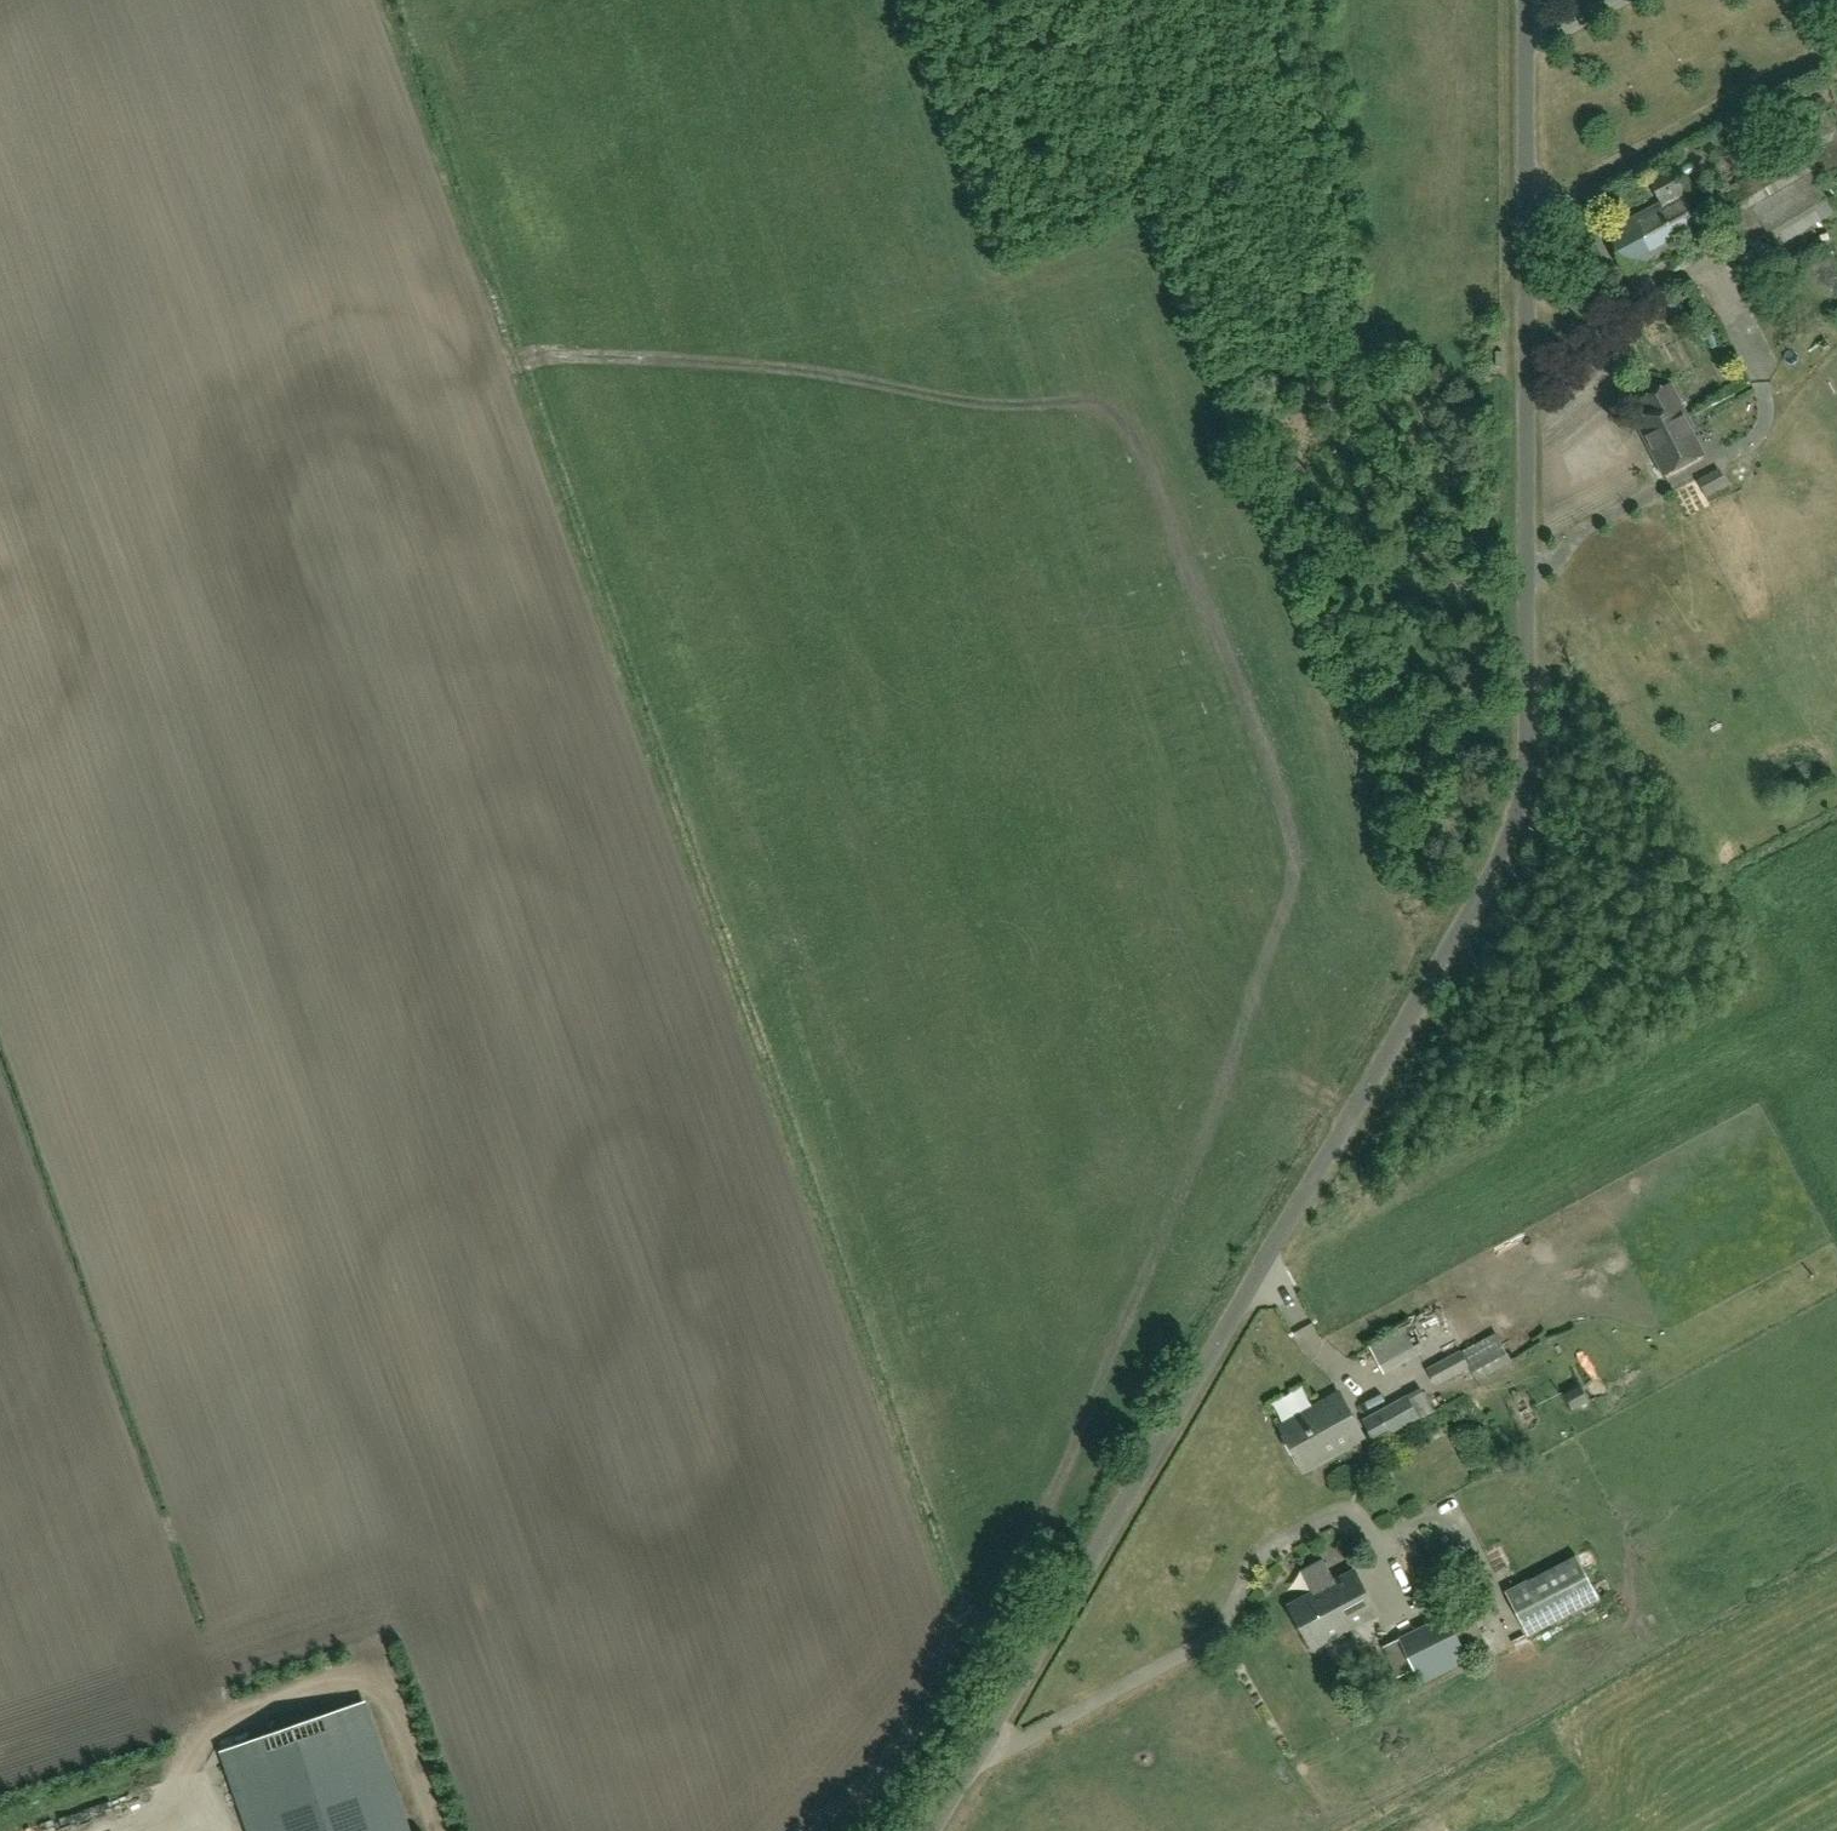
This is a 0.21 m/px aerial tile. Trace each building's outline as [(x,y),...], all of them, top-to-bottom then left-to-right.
[(1806,145),(1836,130),(1826,111),(1797,124),(1806,145)] [(1777,249),(1834,212),(1797,148),(1728,187),(1707,200),(1738,253),(1768,236),(1777,249)] [(1631,271),(1704,232),(1685,196),(1688,194),(1673,166),(1650,178),(1662,202),(1607,231),(1631,271)] [(1665,472),(1703,452),(1693,433),(1696,431),(1671,382),(1640,398),(1648,414),(1637,419),(1665,472)] [(1382,1370),(1425,1348),(1424,1345),(1453,1328),(1438,1301),(1407,1317),(1410,1322),(1369,1344),(1382,1370)] [(1513,1362),(1498,1334),(1501,1332),(1496,1324),(1478,1334),(1482,1341),(1461,1352),(1461,1350),(1426,1369),(1436,1387),(1471,1368),(1477,1381),(1513,1362)] [(1420,1419),(1435,1412),(1421,1388),(1407,1395),(1408,1396),(1364,1421),(1375,1442),(1420,1418),(1420,1419)] [(1364,1437),(1340,1393),(1326,1401),(1328,1404),(1319,1409),(1318,1407),(1281,1427),(1305,1470),(1364,1437)] [(1527,1635),(1598,1599),(1576,1556),(1505,1592),(1527,1635)] [(1335,1644),(1349,1636),(1347,1632),(1379,1615),(1354,1570),(1289,1605),(1314,1650),(1333,1640),(1335,1644)] [(1420,1682),(1459,1663),(1461,1662),(1455,1651),(1467,1646),(1483,1636),(1468,1606),(1400,1638),(1402,1641),(1385,1648),(1402,1683),(1418,1675),(1420,1682)] [(365,1703),(231,1751),(224,1754),(251,1830),(409,1830),(365,1703)]
